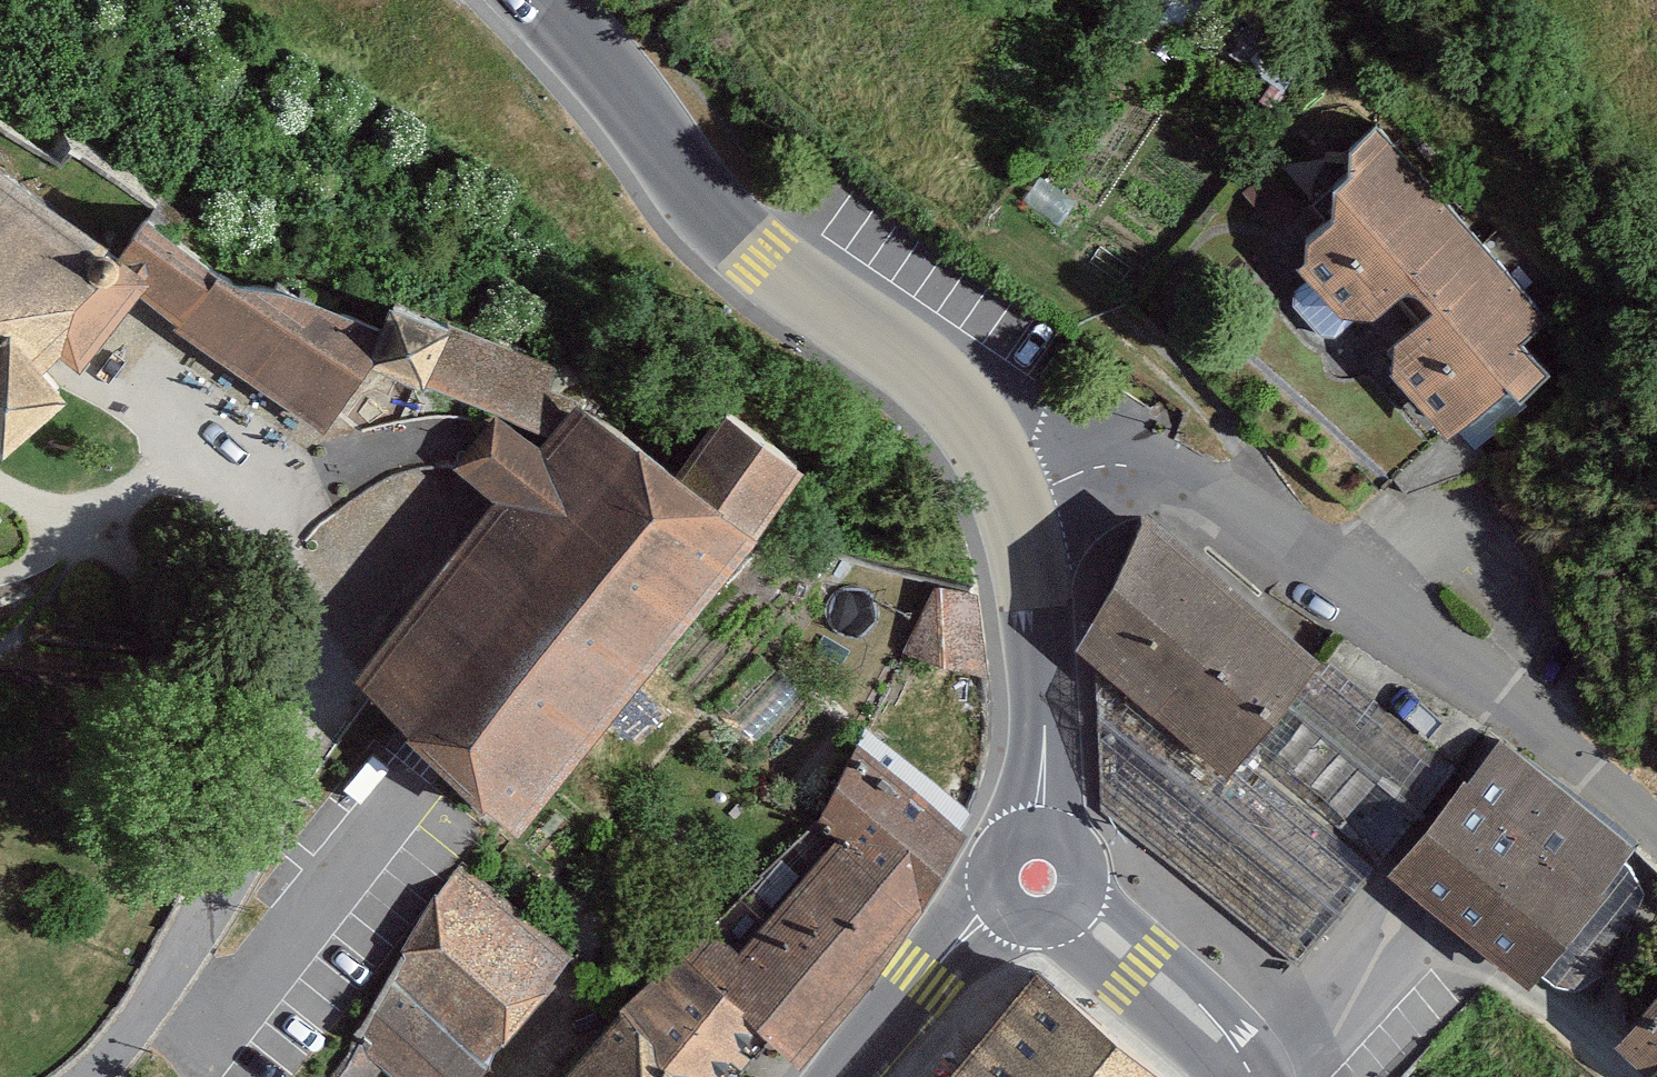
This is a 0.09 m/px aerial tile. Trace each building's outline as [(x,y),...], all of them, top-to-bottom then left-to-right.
[(1534,309),(1378,125),(1347,151),(1348,173),(1330,188),(1327,221),(1304,238),(1307,261),(1295,268),(1298,317),(1329,349),(1400,278),(1428,306),(1394,339),(1390,374),(1442,433),(1504,379),(1517,394),(1543,371),(1515,339),(1532,324),(1534,309)] [(65,363),(68,364),(71,366),(125,287),(139,266),(111,247),(0,162),(0,432),(65,363)] [(139,266),(125,287),(143,298),(175,319),(169,329),(269,396),(317,428),(321,431),(363,356),(379,318),(231,220),(206,258),(135,211),(111,247),(139,266)] [(444,321),(388,298),(379,318),(363,356),(421,380),(444,321)] [(444,321),(421,380),(537,425),(559,366),(444,321)] [(713,406),(664,475),(570,398),(532,444),(488,407),(466,433),(445,459),(489,496),(338,679),(498,810),(511,820),(743,540),(796,464),(713,406)] [(1319,668),(1143,513),(1072,649),(1098,671),(1221,778),(1319,668)] [(982,599),(927,585),(898,663),(993,677),(982,599)] [(1221,778),(1098,671),(1104,821),(1294,971),(1368,861),(1448,768),(1319,668),(1221,778)] [(884,873),(921,901),(978,794),(949,770),(937,786),(862,730),(815,822),(839,838),(884,873)] [(1637,853),(1499,749),(1391,873),(1526,989),(1637,853)] [(684,960),(764,1030),(798,1057),(921,901),(884,873),(839,838),(741,951),(709,931),(684,960)] [(569,957),(459,869),(431,900),(402,945),(387,984),(482,1065),(569,957)] [(619,1008),(700,1076),(724,1076),(764,1030),(684,960),(677,955),(619,1008)] [(1036,964),(940,1076),(1171,1076),(1036,964)] [(387,984),(351,1046),(394,1076),(470,1076),(482,1065),(387,984)] [(1617,1045),(1652,1076),(1656,1076),(1656,1000),(1617,1045)] [(619,1008),(558,1076),(700,1076),(619,1008)]
